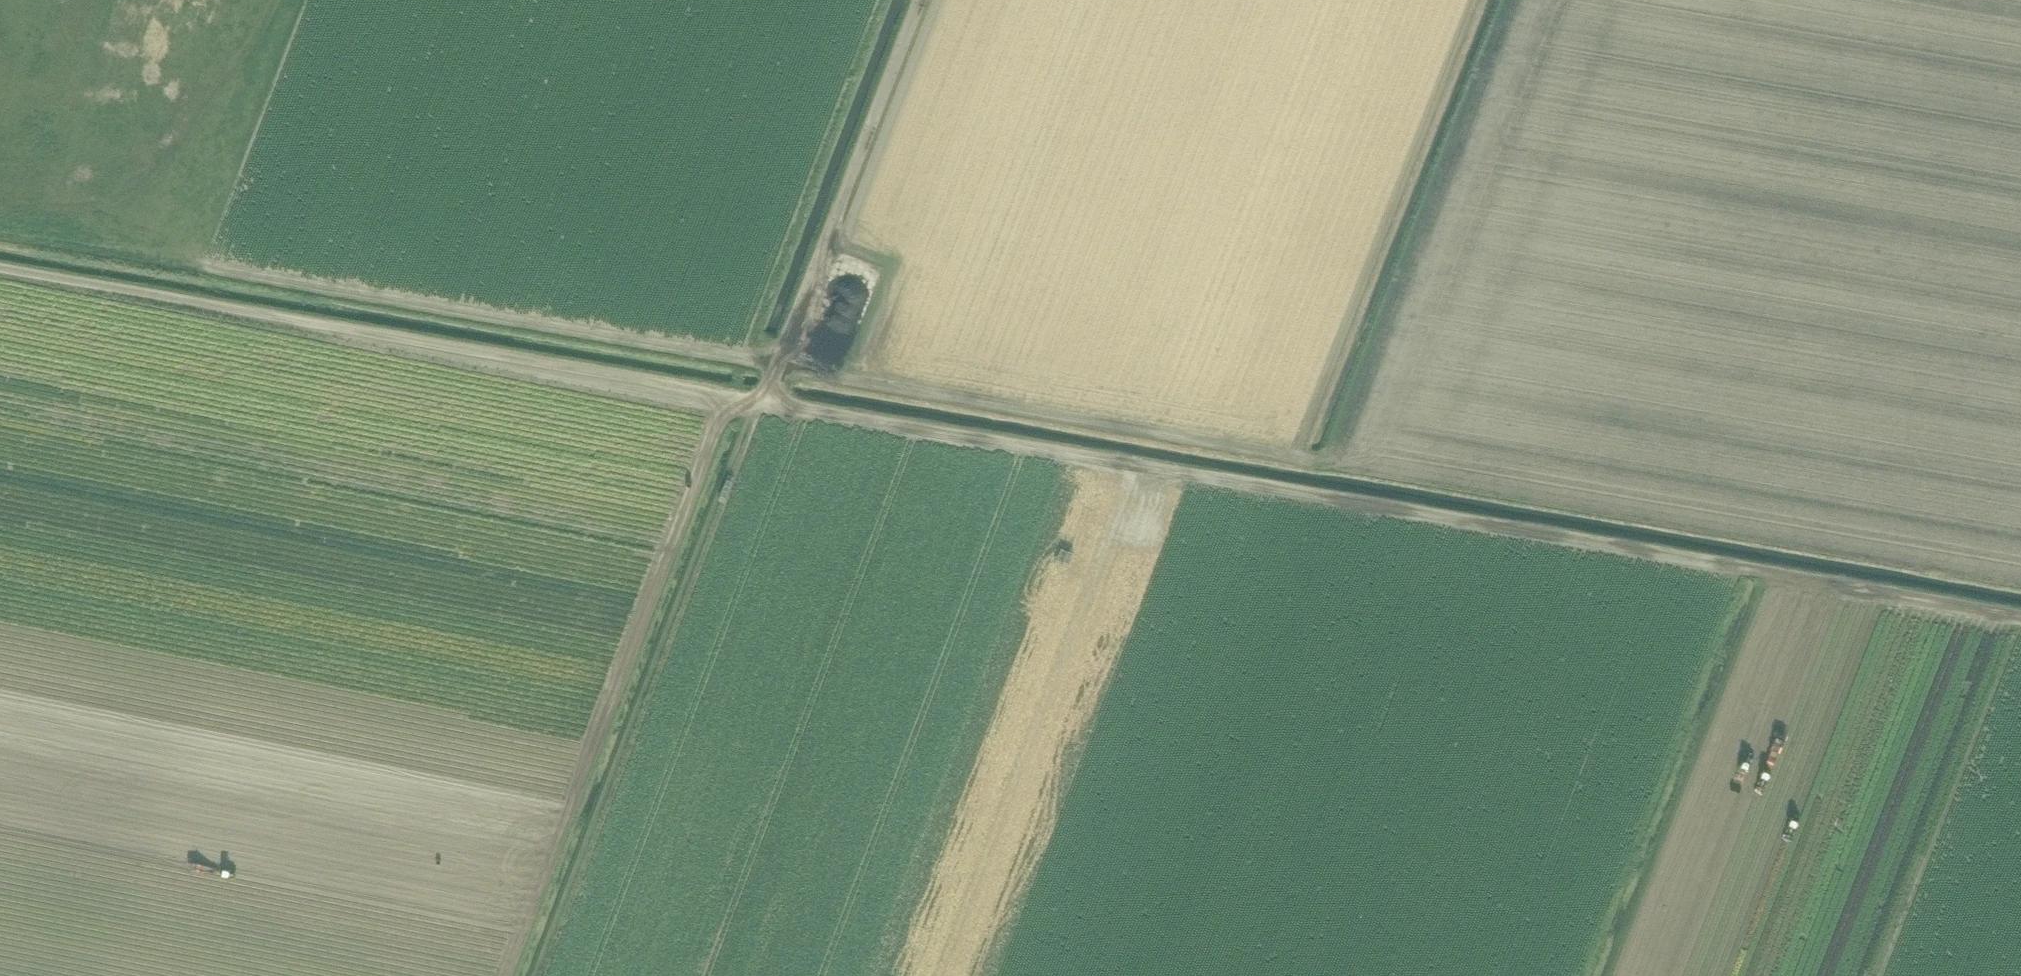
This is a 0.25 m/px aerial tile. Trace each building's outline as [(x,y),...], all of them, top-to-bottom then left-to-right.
[(843,306),(845,276),(834,275),(832,306),(843,306)]
